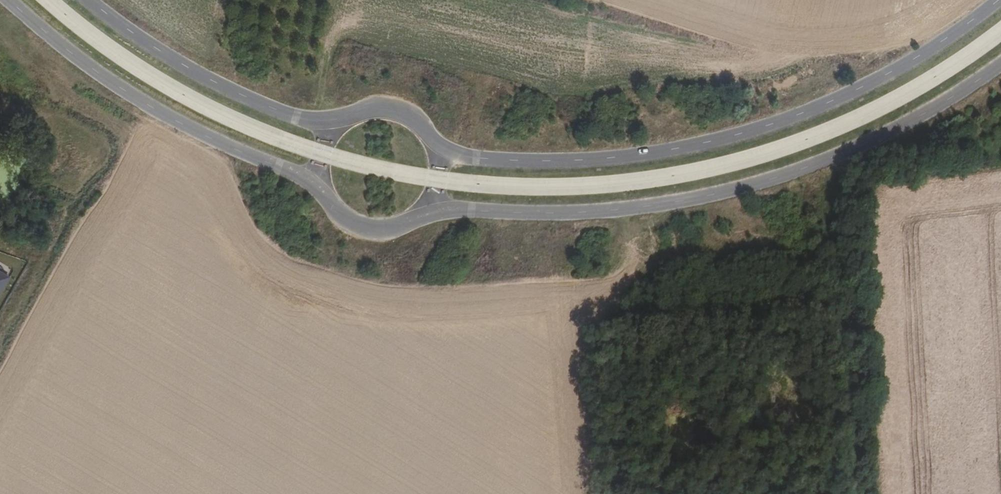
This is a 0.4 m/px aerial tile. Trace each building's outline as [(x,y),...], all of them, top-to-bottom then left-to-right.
[(9,277),(0,272),(0,293),(9,277)]
